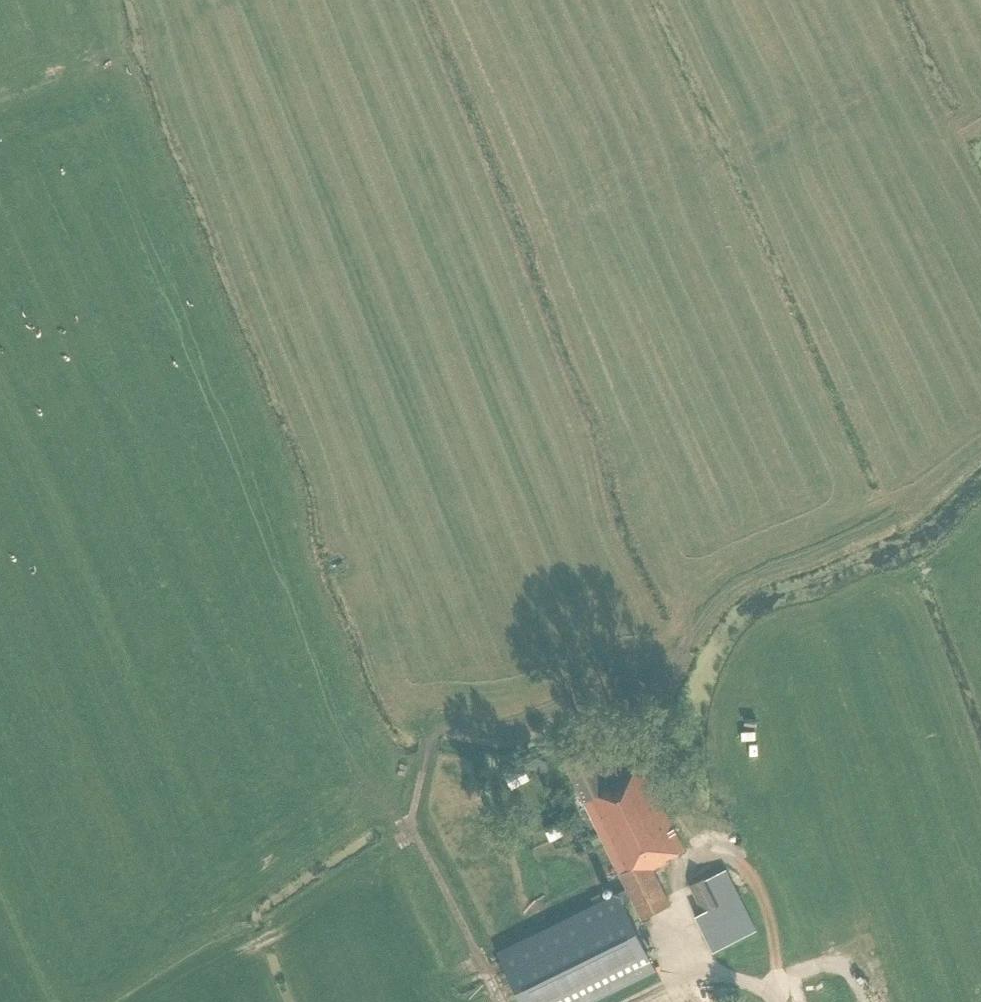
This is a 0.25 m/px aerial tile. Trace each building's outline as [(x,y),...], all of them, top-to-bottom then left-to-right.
[(586,749),(563,761),(627,890),(497,953),(521,1001),(593,1001),(656,971),(623,904),(632,899),(642,920),(670,906),(652,869),(667,862),(665,859),(688,848),(644,761),(603,782),(586,749)] [(757,932),(727,870),(709,879),(708,877),(690,886),(703,913),(696,917),(713,953),(757,932)]
